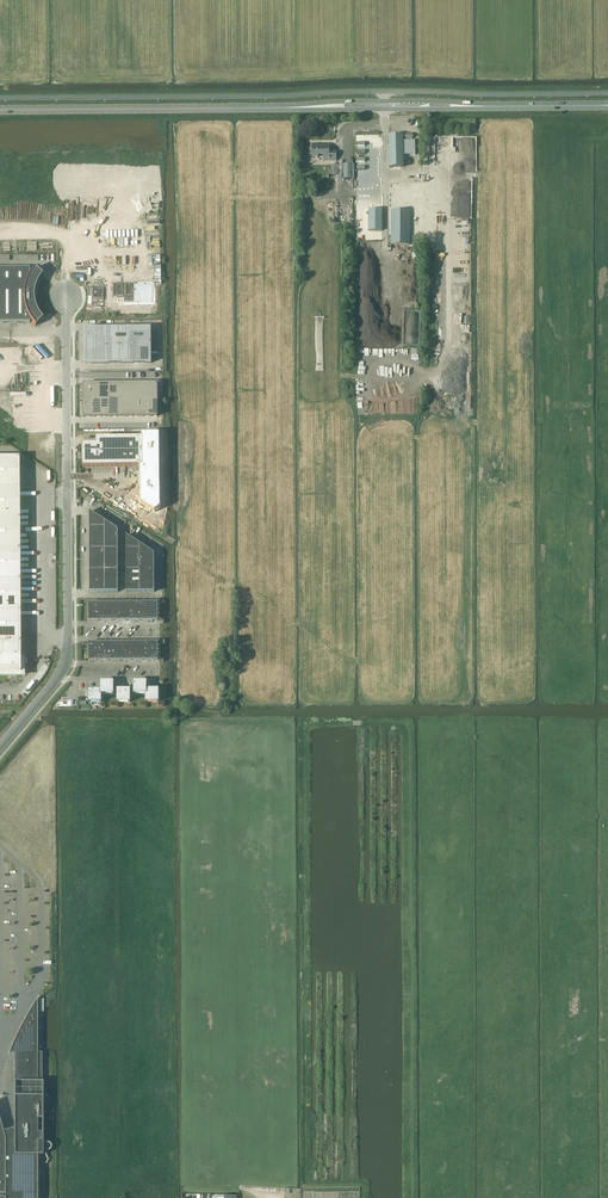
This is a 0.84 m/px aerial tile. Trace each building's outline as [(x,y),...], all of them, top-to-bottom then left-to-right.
[(403,135),(389,135),(389,137),(389,156),(389,167),(390,167),(404,167),(403,158),(403,156),(403,135)] [(324,161),(336,160),(336,152),(329,152),(329,144),(312,145),(313,157),(318,157),(318,153),(324,153),(324,161)] [(369,210),(369,231),(382,232),(382,210),(369,210)] [(409,245),(410,211),(392,211),(392,245),(409,245)] [(355,222),(367,222),(368,212),(355,212),(355,222)] [(30,321),(31,321),(32,323),(34,325),(35,326),(41,320),(38,318),(37,316),(36,315),(35,312),(37,311),(36,309),(36,308),(35,305),(34,303),(34,301),(34,299),(34,296),(34,295),(34,292),(35,289),(35,287),(36,284),(37,282),(39,279),(40,277),(42,275),(35,269),(35,268),(33,270),(32,271),(30,273),(29,273),(29,268),(0,268),(0,323),(30,323),(30,321)] [(153,286),(114,286),(114,306),(153,306),(153,286)] [(151,328),(85,328),(85,363),(151,363),(151,328)] [(92,384),(84,384),(84,400),(92,400),(92,384)] [(100,384),(92,384),(92,400),(100,400),(100,384)] [(108,384),(100,384),(100,400),(109,400),(108,384)] [(117,384),(108,384),(109,400),(117,400),(117,384)] [(125,384),(117,384),(117,400),(125,400),(125,384)] [(133,384),(125,384),(125,400),(133,400),(133,384)] [(141,384),(133,384),(133,400),(141,400),(141,384)] [(149,384),(141,384),(141,400),(149,400),(149,384)] [(157,384),(149,384),(149,400),(157,400),(157,384)] [(92,400),(84,400),(84,417),(92,417),(92,400)] [(100,400),(92,400),(92,417),(101,417),(100,400)] [(109,400),(100,400),(101,417),(109,417),(109,400)] [(117,400),(109,400),(109,417),(117,416),(117,400)] [(125,400),(117,400),(117,416),(125,416),(125,400)] [(133,400),(125,400),(125,416),(133,416),(133,400)] [(141,400),(133,400),(133,416),(141,416),(141,400)] [(149,400),(141,400),(141,416),(149,416),(149,400)] [(157,400),(149,400),(149,416),(157,416),(157,400)] [(165,436),(144,436),(144,503),(161,513),(165,510),(165,436)] [(83,455),(80,455),(80,459),(83,459),(83,468),(84,468),(125,467),(130,467),(136,467),(136,472),(139,472),(139,467),(143,467),(143,438),(96,439),(96,445),(83,445),(83,446),(83,455)] [(0,458),(0,673),(20,673),(19,458),(0,458)] [(90,592),(118,592),(118,530),(90,511),(90,592)] [(127,535),(127,592),(155,592),(155,554),(127,535)] [(157,621),(158,621),(158,602),(88,603),(89,621),(98,621),(103,621),(112,621),(117,621),(126,621),(130,621),(139,621),(139,620),(144,620),(144,621),(153,621),(153,620),(157,620),(157,621)] [(97,642),(89,642),(89,661),(97,661),(97,660),(100,660),(100,661),(108,661),(108,660),(112,660),(112,661),(120,661),(120,660),(123,660),(123,661),(131,661),(131,660),(135,660),(135,661),(143,661),(143,660),(146,660),(146,661),(154,660),(158,660),(158,642),(154,642),(146,642),(143,643),(143,642),(135,642),(135,643),(131,643),(131,642),(123,642),(123,643),(120,643),(120,642),(112,642),(112,643),(108,643),(108,642),(100,642),(100,643),(97,643),(97,642)] [(113,682),(101,682),(101,690),(101,694),(113,694),(113,682)] [(147,682),(134,682),(134,688),(134,694),(135,694),(146,694),(147,694),(147,690),(147,682)] [(102,703),(101,694),(101,690),(89,690),(89,703),(90,703),(90,702),(101,702),(101,703),(102,703)] [(118,702),(130,702),(130,690),(118,690),(118,702)] [(147,694),(146,694),(146,702),(147,702),(158,702),(159,702),(158,690),(147,690),(147,694)] [(73,697),(57,697),(57,706),(73,706),(73,697)] [(37,1155),(43,1155),(43,1132),(38,1132),(38,1118),(42,1119),(42,1052),(37,1052),(38,1000),(38,999),(38,997),(31,1009),(26,1018),(24,1020),(23,1024),(20,1030),(16,1036),(15,1040),(13,1043),(12,1047),(9,1053),(10,1053),(14,1053),(14,1128),(0,1132),(0,1197),(37,1197),(37,1155)]
